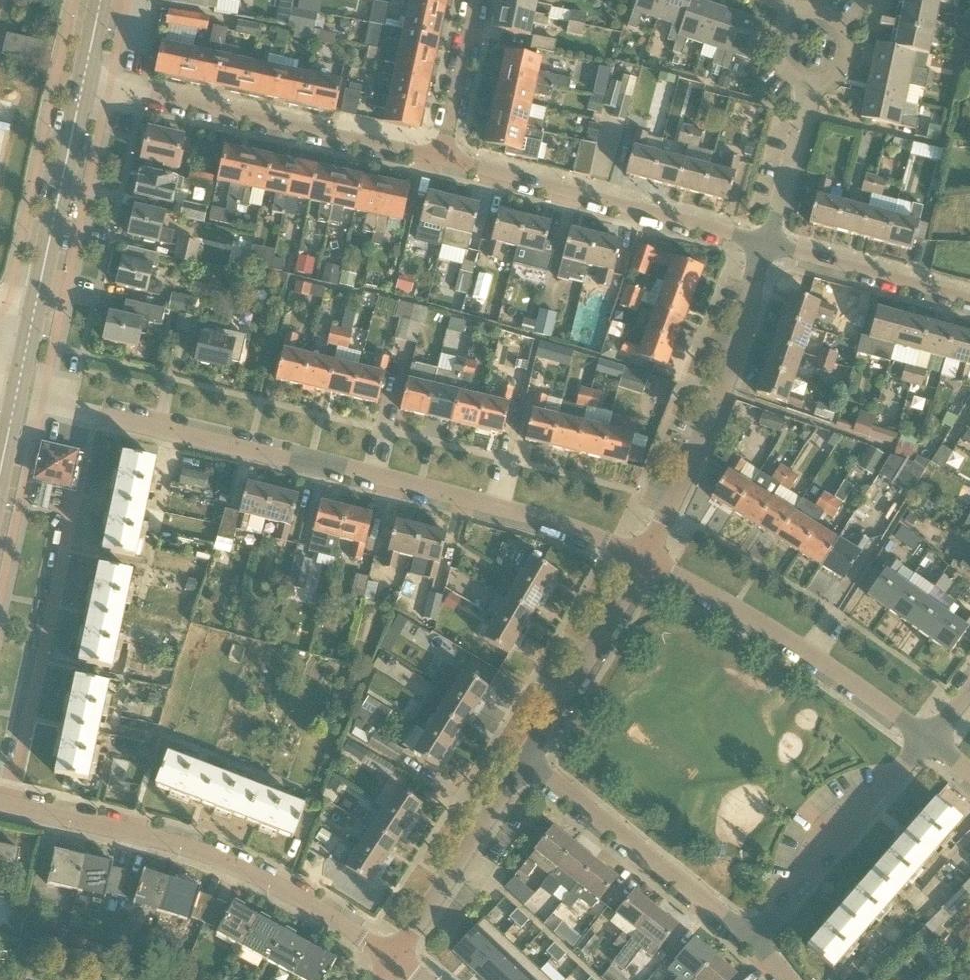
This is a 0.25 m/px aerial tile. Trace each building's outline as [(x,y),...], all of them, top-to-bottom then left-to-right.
[(173,2),(217,9),(218,0),(173,0),(173,2)] [(292,8),(292,0),(281,0),(277,24),(286,27),(287,23),(288,23),(291,8),(292,8)] [(442,16),(445,6),(447,6),(449,0),(391,0),(390,4),(442,16)] [(571,12),(552,8),(536,4),(537,0),(498,0),(497,7),(549,19),(568,23),(571,12)] [(664,0),(637,0),(628,27),(637,30),(642,14),(658,19),(664,0)] [(658,19),(673,24),(667,40),(676,43),(690,0),(664,0),(658,19)] [(695,0),(690,0),(676,43),(673,52),(682,55),(687,39),(702,44),(715,6),(695,0)] [(937,12),(939,2),(949,4),(950,0),(905,0),(903,5),(937,12)] [(440,26),(442,16),(390,4),(387,15),(406,20),(404,32),(440,39),(443,27),(440,26)] [(935,23),(937,12),(903,5),(899,26),(942,36),(944,25),(935,23)] [(721,68),(739,14),(715,6),(702,44),(718,49),(712,65),(721,68)] [(547,28),(549,19),(497,7),(492,29),(529,36),(531,24),(547,28)] [(297,9),(292,8),(291,8),(288,23),(296,26),(310,28),(313,13),(306,11),(297,9)] [(167,23),(167,24),(170,24),(197,29),(199,16),(171,11),(170,11),(170,12),(168,22),(167,23)] [(571,12),(568,23),(584,26),(587,15),(571,12)] [(739,14),(721,68),(730,71),(735,55),(751,60),(763,22),(739,14)] [(209,18),(199,16),(197,29),(207,30),(209,18)] [(256,37),(259,25),(238,21),(236,33),(256,37)] [(582,38),(584,26),(568,23),(566,34),(582,38)] [(197,29),(170,24),(168,35),(167,35),(165,45),(163,44),(157,73),(173,77),(172,79),(186,83),(192,51),(197,29)] [(318,30),(310,28),(296,26),(293,37),(311,41),(311,39),(316,40),(318,30)] [(899,26),(895,47),(894,48),(928,55),(930,44),(940,46),(942,36),(899,26)] [(221,57),(227,30),(213,27),(207,54),(192,51),(186,83),(200,86),(201,83),(216,86),(221,57)] [(324,42),(326,32),(318,30),(316,40),(324,42)] [(326,32),(324,42),(333,44),(335,34),(326,32)] [(438,52),(440,39),(404,32),(401,43),(382,39),(380,50),(433,61),(435,51),(438,52)] [(47,44),(8,36),(4,55),(43,64),(47,44)] [(556,42),(533,37),(530,47),(553,53),(556,42)] [(877,43),(872,68),(927,80),(929,71),(925,70),(928,55),(894,48),(895,47),(877,43)] [(430,71),(433,61),(380,50),(377,60),(397,65),(394,76),(431,84),(433,72),(430,71)] [(502,75),(553,87),(553,86),(574,91),(576,80),(537,72),(539,60),(507,53),(506,55),(503,54),(501,65),(504,66),(502,75)] [(251,63),(236,60),(221,57),(216,86),(231,89),(231,92),(244,95),(251,63)] [(274,99),(279,69),(266,67),(251,63),(244,95),(259,98),(259,95),(274,99)] [(925,89),(927,80),(872,68),(867,93),(906,101),(916,104),(921,88),(925,89)] [(309,76),(296,73),(279,69),(274,99),(290,102),(289,105),(303,108),(309,76)] [(551,98),(553,87),(502,75),(499,86),(497,86),(494,98),(530,106),(532,94),(551,98)] [(318,108),(334,112),(340,83),(309,76),(303,108),(317,111),(318,108)] [(428,97),(431,84),(394,76),(391,88),(373,84),(370,95),(423,106),(425,96),(428,97)] [(635,79),(624,76),(622,85),(611,82),(605,105),(616,108),(614,117),(624,119),(635,79)] [(733,81),(721,79),(719,88),(731,92),(733,81)] [(349,90),(361,93),(362,87),(350,84),(349,90)] [(595,84),(593,95),(604,98),(607,87),(596,85),(595,84)] [(361,93),(349,90),(349,91),(346,90),(345,94),(341,113),(356,117),(361,93)] [(903,117),(906,101),(867,93),(861,118),(917,130),(919,120),(903,117)] [(421,117),(423,106),(370,95),(368,106),(386,110),(384,122),(418,130),(418,128),(421,129),(424,117),(421,117)] [(604,99),(590,96),(587,111),(600,114),(604,99)] [(527,118),(530,106),(494,98),(491,111),(494,111),(492,121),(543,132),(545,123),(545,122),(527,118)] [(542,136),(543,132),(492,121),(490,131),(486,130),(484,142),(487,143),(487,145),(520,152),(522,140),(541,144),(542,136)] [(586,135),(598,138),(600,127),(589,124),(586,135)] [(928,136),(927,138),(929,138),(938,140),(941,127),(934,126),(931,125),(930,125),(928,136)] [(689,146),(694,129),(686,127),(681,143),(689,146)] [(697,148),(701,135),(702,132),(694,129),(689,146),(697,148)] [(166,175),(168,166),(179,168),(182,153),(179,152),(182,138),(178,137),(178,134),(164,131),(163,134),(150,131),(149,134),(145,133),(142,143),(146,144),(143,158),(147,159),(144,170),(166,175)] [(652,181),(659,154),(644,150),(648,134),(637,131),(626,175),(652,181)] [(582,141),(573,173),(590,178),(599,145),(582,141)] [(238,204),(249,153),(239,151),(239,148),(228,146),(227,148),(226,148),(219,178),(231,181),(227,199),(227,202),(228,202),(223,223),(233,226),(238,204)] [(929,158),(929,160),(940,163),(943,150),(932,147),(932,149),(929,158)] [(265,188),(272,155),(260,153),(259,155),(249,153),(238,204),(249,207),(249,204),(261,207),(264,193),(265,188)] [(677,188),(684,160),(659,154),(652,181),(677,188)] [(283,214),(294,163),(284,161),(285,158),(272,155),(265,188),(264,193),(275,195),(273,209),(272,212),(274,213),(283,214)] [(710,167),(702,195),(728,202),(740,158),(729,155),(725,171),(710,167)] [(702,195),(710,167),(684,160),(677,188),(702,195)] [(309,203),(317,165),(305,162),(305,165),(294,163),(283,214),(291,216),(294,217),(295,214),(297,200),(309,203)] [(328,224),(340,173),(329,171),(330,168),(317,165),(309,203),(321,205),(318,222),(328,224)] [(166,175),(144,170),(141,169),(138,182),(135,183),(133,190),(136,192),(135,196),(172,204),(175,190),(181,191),(183,179),(166,175)] [(355,213),(363,175),(351,172),(350,175),(340,173),(328,224),(340,226),(343,210),(355,213)] [(872,194),(877,177),(866,174),(861,191),(872,194)] [(374,234),(386,183),(375,181),(375,178),(363,175),(355,213),(367,215),(363,231),(374,234)] [(877,177),(872,194),(881,197),(886,180),(877,177)] [(835,230),(842,202),(827,198),(831,182),(821,180),(809,223),(835,230)] [(374,234),(383,237),(385,237),(389,216),(402,218),(408,188),(407,187),(407,184),(396,182),(395,185),(386,183),(374,234)] [(446,230),(453,199),(428,193),(416,239),(426,242),(430,226),(445,230),(446,230)] [(442,246),(457,250),(468,252),(480,206),(453,199),(446,230),(445,230),(442,246)] [(860,237),(867,209),(842,202),(835,230),(860,237)] [(206,208),(184,203),(181,217),(203,222),(206,208)] [(893,216),(886,244),(912,250),(923,207),(913,204),(908,220),(893,216)] [(161,230),(165,214),(135,207),(134,212),(132,211),(130,221),(132,221),(129,235),(170,245),(173,233),(161,230)] [(886,244),(893,216),(867,209),(860,237),(886,244)] [(517,248),(525,217),(499,211),(487,257),(497,260),(502,244),(517,248)] [(525,217),(517,248),(533,252),(528,268),(539,270),(551,224),(525,217)] [(588,266),(596,236),(570,229),(557,279),(569,282),(569,279),(584,283),(588,266)] [(374,234),(372,244),(381,247),(383,237),(374,234)] [(596,236),(588,266),(603,270),(598,286),(609,288),(621,242),(596,236)] [(179,238),(174,259),(194,264),(199,242),(179,238)] [(670,268),(664,283),(664,284),(694,294),(703,269),(655,251),(639,245),(630,269),(645,274),(650,261),(670,268)] [(128,248),(125,260),(123,259),(117,286),(159,296),(162,286),(148,282),(152,267),(157,268),(160,255),(128,248)] [(299,256),(295,270),(311,274),(315,260),(299,256)] [(272,270),(283,272),(285,260),(274,258),(272,270)] [(325,265),(322,280),(337,283),(340,268),(325,265)] [(455,292),(467,295),(472,274),(460,271),(455,292)] [(479,271),(473,295),(486,298),(491,274),(479,271)] [(343,272),(339,284),(352,287),(356,275),(343,272)] [(684,319),(694,294),(664,284),(664,283),(658,281),(653,295),(645,292),(641,303),(655,308),(684,319)] [(312,285),(297,282),(294,294),(309,297),(312,285)] [(623,296),(639,302),(643,291),(627,286),(623,296)] [(782,319),(811,329),(817,314),(832,319),(836,309),(790,293),(782,319)] [(172,294),(169,310),(193,316),(197,300),(172,294)] [(636,311),(639,302),(623,296),(620,306),(636,311)] [(126,301),(123,316),(110,313),(104,341),(137,348),(140,334),(146,335),(149,323),(161,326),(165,309),(126,301)] [(405,340),(414,305),(399,302),(396,317),(400,318),(395,338),(405,340)] [(419,323),(424,325),(428,309),(414,305),(405,340),(415,343),(419,323)] [(646,332),(675,343),(684,319),(655,308),(646,332)] [(346,309),(342,327),(352,329),(356,311),(346,309)] [(895,346),(903,316),(877,309),(869,339),(861,337),(857,353),(889,361),(894,346),(895,346)] [(551,336),(554,315),(537,312),(534,334),(551,336)] [(190,332),(192,317),(178,315),(176,330),(190,332)] [(920,353),(928,322),(903,316),(895,346),(920,353)] [(520,330),(532,334),(533,333),(535,322),(524,319),(520,330)] [(803,354),(811,329),(782,319),(773,344),(803,354)] [(945,360),(953,329),(928,322),(920,353),(916,367),(911,386),(921,389),(929,355),(945,360)] [(337,347),(342,330),(331,327),(327,344),(337,347)] [(958,372),(956,380),(967,383),(969,370),(969,334),(953,329),(945,360),(960,364),(958,372)] [(342,330),(337,347),(347,350),(352,332),(342,330)] [(666,368),(675,343),(646,332),(640,347),(625,341),(621,351),(666,368)] [(302,386),(309,355),(294,352),(298,336),(288,333),(276,380),(302,386)] [(234,343),(214,338),(202,336),(196,361),(228,369),(234,343)] [(521,337),(514,368),(527,371),(534,340),(521,337)] [(551,363),(554,346),(540,343),(536,360),(551,363)] [(613,345),(605,343),(601,356),(614,360),(616,352),(613,345)] [(795,378),(803,354),(773,344),(765,368),(795,378)] [(838,355),(838,354),(821,348),(818,358),(835,364),(838,355)] [(327,392),(334,362),(309,355),(302,386),(327,392)] [(360,368),(352,398),(377,405),(389,358),(378,355),(374,371),(360,368)] [(452,423),(467,361),(456,358),(452,374),(437,370),(426,416),(452,423)] [(832,373),(835,364),(818,358),(815,368),(832,373)] [(484,398),(470,395),(477,363),(467,361),(452,423),(476,429),(484,398)] [(352,398),(360,368),(334,362),(327,392),(352,398)] [(437,370),(423,366),(412,364),(401,410),(426,416),(437,370)] [(911,386),(916,367),(906,364),(901,383),(911,386)] [(790,393),(795,378),(765,368),(756,394),(802,409),(805,399),(790,393)] [(619,387),(642,396),(647,379),(624,371),(619,387)] [(484,398),(476,429),(502,435),(513,389),(503,386),(499,402),(484,398)] [(587,408),(592,392),(580,388),(576,405),(587,408)] [(592,392),(587,408),(596,410),(601,394),(592,392)] [(551,447),(558,416),(543,413),(547,397),(537,394),(525,441),(551,447)] [(836,409),(818,403),(814,415),(832,421),(836,409)] [(638,419),(627,416),(612,413),(608,429),(601,459),(626,466),(634,436),(652,440),(655,434),(636,428),(638,419)] [(875,418),(860,413),(854,432),(869,436),(875,418)] [(951,428),(957,418),(948,413),(942,424),(951,428)] [(760,426),(780,432),(784,420),(765,414),(760,426)] [(551,447),(576,453),(583,423),(558,416),(551,447)] [(583,423),(576,453),(601,459),(608,429),(583,423)] [(799,438),(804,442),(811,433),(803,426),(799,431),(799,438)] [(962,440),(969,445),(969,432),(968,430),(962,440)] [(894,456),(914,463),(919,448),(915,446),(917,438),(902,433),(894,456)] [(827,444),(834,449),(841,438),(834,434),(827,444)] [(876,468),(884,455),(867,445),(859,458),(876,468)] [(942,468),(952,453),(942,446),(932,462),(942,468)] [(75,456),(76,454),(45,447),(37,478),(69,485),(73,468),(78,469),(80,457),(75,456)] [(112,502),(146,509),(156,461),(123,454),(119,470),(114,469),(110,489),(115,491),(112,502)] [(902,459),(891,456),(878,474),(889,481),(902,459)] [(759,472),(746,463),(737,458),(711,498),(734,512),(759,472)] [(915,463),(900,488),(910,495),(930,462),(916,458),(914,463),(915,463)] [(902,459),(889,481),(900,488),(915,463),(914,463),(902,459)] [(780,486),(790,471),(781,465),(771,480),(759,472),(734,512),(756,526),(772,499),(771,499),(779,486),(780,486)] [(207,475),(201,474),(183,470),(180,484),(204,489),(207,475)] [(790,471),(780,486),(788,492),(798,477),(790,471)] [(32,505),(55,510),(60,486),(37,481),(32,505)] [(265,520),(273,490),(247,483),(240,513),(226,509),(219,537),(235,540),(243,542),(246,532),(250,516),(265,520)] [(280,524),(278,531),(276,540),(286,543),(298,496),(273,490),(265,520),(280,524)] [(815,526),(823,514),(833,498),(824,492),(807,521),(794,513),(777,539),(799,553),(816,526),(815,526)] [(934,502),(922,495),(917,504),(930,510),(934,502)] [(833,498),(823,514),(832,519),(843,504),(833,498)] [(777,539),(794,513),(772,499),(756,526),(777,539)] [(135,557),(146,509),(112,502),(110,514),(105,513),(100,533),(106,534),(102,550),(135,557)] [(339,540),(347,509),(321,502),(310,548),(309,553),(318,555),(316,564),(332,568),(340,540),(339,540)] [(339,540),(340,540),(354,544),(350,559),(361,561),(373,515),(347,509),(339,540)] [(910,514),(905,522),(913,526),(918,519),(910,514)] [(414,558),(421,527),(396,521),(384,567),(394,570),(399,554),(414,558)] [(821,567),(838,540),(816,526),(799,553),(821,567)] [(421,527),(414,558),(429,562),(425,578),(435,580),(447,534),(421,527)] [(838,540),(821,567),(843,581),(869,540),(859,534),(851,548),(838,540)] [(965,556),(960,565),(969,571),(969,558),(965,556)] [(309,587),(314,561),(297,557),(292,583),(309,587)] [(519,579),(549,597),(556,586),(551,583),(557,573),(531,558),(519,579)] [(903,564),(902,565),(893,559),(868,596),(889,610),(906,586),(915,573),(903,564)] [(89,614),(122,621),(132,573),(99,565),(96,582),(90,580),(86,601),(91,602),(89,614)] [(934,569),(925,581),(935,588),(943,576),(934,569)] [(356,575),(351,600),(362,602),(368,578),(356,575)] [(952,583),(944,576),(943,576),(935,588),(944,594),(952,583)] [(194,592),(197,581),(188,579),(185,590),(194,592)] [(543,608),(549,597),(519,579),(507,599),(533,614),(538,605),(543,608)] [(926,600),(906,586),(889,610),(909,625),(926,600)] [(429,594),(422,618),(435,622),(442,597),(429,594)] [(528,623),(533,614),(507,599),(495,619),(526,637),(532,626),(528,623)] [(946,615),(926,600),(909,625),(929,639),(946,615)] [(952,618),(946,615),(929,639),(950,654),(969,626),(969,613),(967,611),(959,623),(952,618)] [(112,669),(122,621),(89,614),(86,625),(81,624),(77,645),(82,646),(78,662),(112,669)] [(519,648),(526,637),(495,619),(483,640),(509,655),(515,645),(519,648)] [(450,693),(480,712),(487,701),(483,698),(488,689),(463,673),(450,693)] [(361,679),(349,675),(344,687),(357,692),(361,679)] [(65,725),(98,733),(109,684),(75,677),(72,693),(67,692),(62,713),(68,714),(65,725)] [(450,693),(438,713),(463,729),(469,720),(473,723),(480,712),(450,693)] [(368,698),(361,708),(386,723),(392,712),(368,698)] [(426,733),(455,751),(462,741),(458,737),(463,729),(438,713),(426,733)] [(88,781),(98,733),(65,725),(62,737),(57,736),(53,757),(58,758),(55,774),(88,781)] [(376,733),(373,738),(356,729),(352,735),(368,745),(395,761),(402,750),(376,733)] [(455,751),(426,733),(413,753),(438,769),(444,759),(449,762),(455,751)] [(367,754),(354,745),(346,740),(342,746),(364,759),(362,763),(388,779),(395,768),(368,752),(367,754)] [(203,804),(215,772),(167,754),(155,786),(170,792),(168,797),(188,805),(190,799),(203,804)] [(247,821),(259,789),(215,772),(203,804),(212,808),(210,813),(230,821),(232,815),(247,821)] [(374,803),(384,809),(413,829),(421,818),(416,815),(422,806),(397,789),(387,783),(374,803)] [(293,838),(305,806),(259,789),(247,821),(257,825),(255,830),(276,838),(278,833),(293,838)] [(807,947),(832,970),(961,821),(936,799),(925,811),(921,808),(907,824),(911,828),(895,845),(891,842),(877,858),(881,861),(861,885),(857,881),(843,898),(847,901),(831,919),(827,915),(813,932),(817,935),(807,947)] [(406,840),(413,829),(384,809),(371,829),(396,845),(402,837),(406,840)] [(535,851),(555,867),(556,867),(574,845),(553,828),(535,851)] [(326,846),(332,836),(322,829),(315,839),(326,846)] [(390,854),(396,845),(371,829),(359,848),(388,868),(395,857),(390,854)] [(569,894),(595,861),(574,845),(556,867),(555,867),(539,888),(551,898),(560,887),(569,894)] [(17,865),(21,850),(0,846),(0,862),(17,865)] [(381,879),(388,868),(359,848),(345,868),(370,885),(376,876),(381,879)] [(76,891),(84,857),(55,851),(47,884),(76,891)] [(121,897),(127,871),(112,868),(113,864),(84,857),(76,891),(106,897),(107,894),(121,897)] [(537,866),(529,859),(520,870),(529,877),(537,866)] [(592,909),(598,900),(599,901),(617,878),(595,861),(569,894),(561,904),(569,910),(578,899),(592,909)] [(162,913),(172,879),(144,871),(143,875),(127,871),(121,897),(135,900),(134,904),(162,913)] [(505,888),(509,892),(524,906),(534,896),(515,877),(505,888)] [(204,924),(215,900),(199,893),(201,888),(172,879),(162,913),(190,922),(191,918),(204,924)] [(962,888),(941,909),(950,919),(969,899),(969,880),(962,888)] [(616,915),(637,932),(655,909),(634,892),(616,915)] [(242,948),(259,917),(233,903),(231,907),(215,900),(204,924),(218,930),(216,934),(242,948)] [(518,909),(509,918),(515,923),(524,914),(518,909)] [(637,932),(631,939),(622,951),(612,963),(622,972),(640,950),(651,958),(652,956),(677,926),(655,909),(637,932)] [(524,914),(515,923),(521,929),(529,920),(524,914)] [(267,962),(284,931),(259,917),(242,948),(267,962)] [(484,918),(453,951),(472,970),(503,936),(484,918)] [(23,922),(20,936),(22,936),(36,940),(40,942),(43,926),(23,922)] [(59,930),(56,946),(63,949),(67,932),(59,930)] [(572,948),(580,938),(571,930),(562,940),(572,948)] [(293,976),(309,945),(284,931),(267,962),(293,976)] [(588,932),(576,948),(586,957),(599,941),(588,932)] [(622,951),(631,939),(622,932),(613,944),(622,951)] [(93,940),(72,935),(68,951),(89,956),(93,940)] [(472,970),(483,979),(497,979),(522,953),(503,936),(472,970)] [(684,979),(695,979),(715,958),(694,940),(670,968),(683,979),(684,979)] [(554,944),(546,953),(552,958),(560,949),(554,944)] [(293,976),(300,979),(325,979),(336,960),(309,945),(293,976)] [(560,949),(552,958),(558,964),(566,955),(560,949)] [(497,979),(531,979),(540,970),(522,953),(497,979)] [(735,975),(715,958),(695,979),(731,979),(735,975)] [(604,975),(609,979),(621,979),(624,976),(611,966),(604,975)] [(531,979),(550,979),(540,970),(531,979)]
